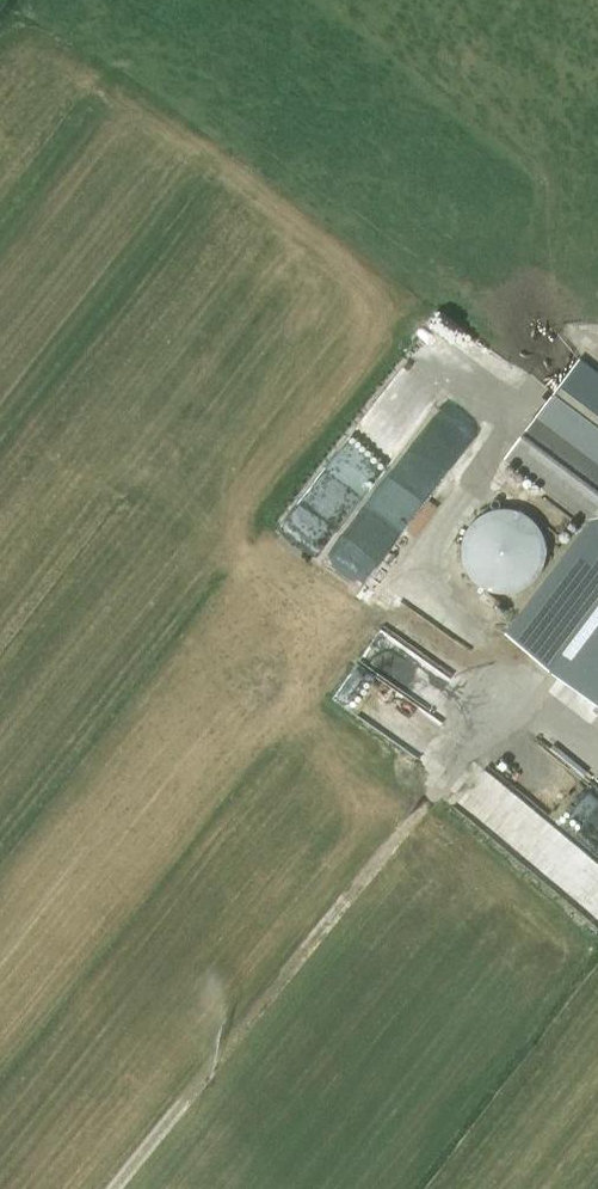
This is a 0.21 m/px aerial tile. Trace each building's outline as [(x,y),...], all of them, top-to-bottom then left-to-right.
[(565,677),(597,634),(597,372),(580,359),(505,457),(593,524),(509,634),(565,677)] [(547,553),(548,549),(547,546),(547,542),(546,539),(545,535),(544,532),(542,528),(540,525),(538,522),(535,520),(532,517),(530,515),(526,513),(523,511),(520,510),(516,509),(513,508),(509,507),(505,507),(502,507),(498,508),(494,509),(491,510),(487,511),(484,513),(481,515),(478,517),(475,520),(473,522),(471,525),(469,528),(467,532),(466,535),(464,539),(464,542),(463,546),(463,549),(463,553),(464,557),(464,560),(466,564),(467,567),(469,571),(471,574),(473,577),(475,579),(478,582),(481,584),(484,586),(487,588),(491,589),(494,590),(498,591),(502,592),(505,592),(509,592),(513,591),(516,590),(520,589),(523,588),(526,586),(530,584),(533,582),(535,579),(538,577),(540,574),(542,571),(544,567),(545,564),(546,560),(547,557),(547,553)] [(454,804),(597,919),(597,791),(516,726),(454,804)]
